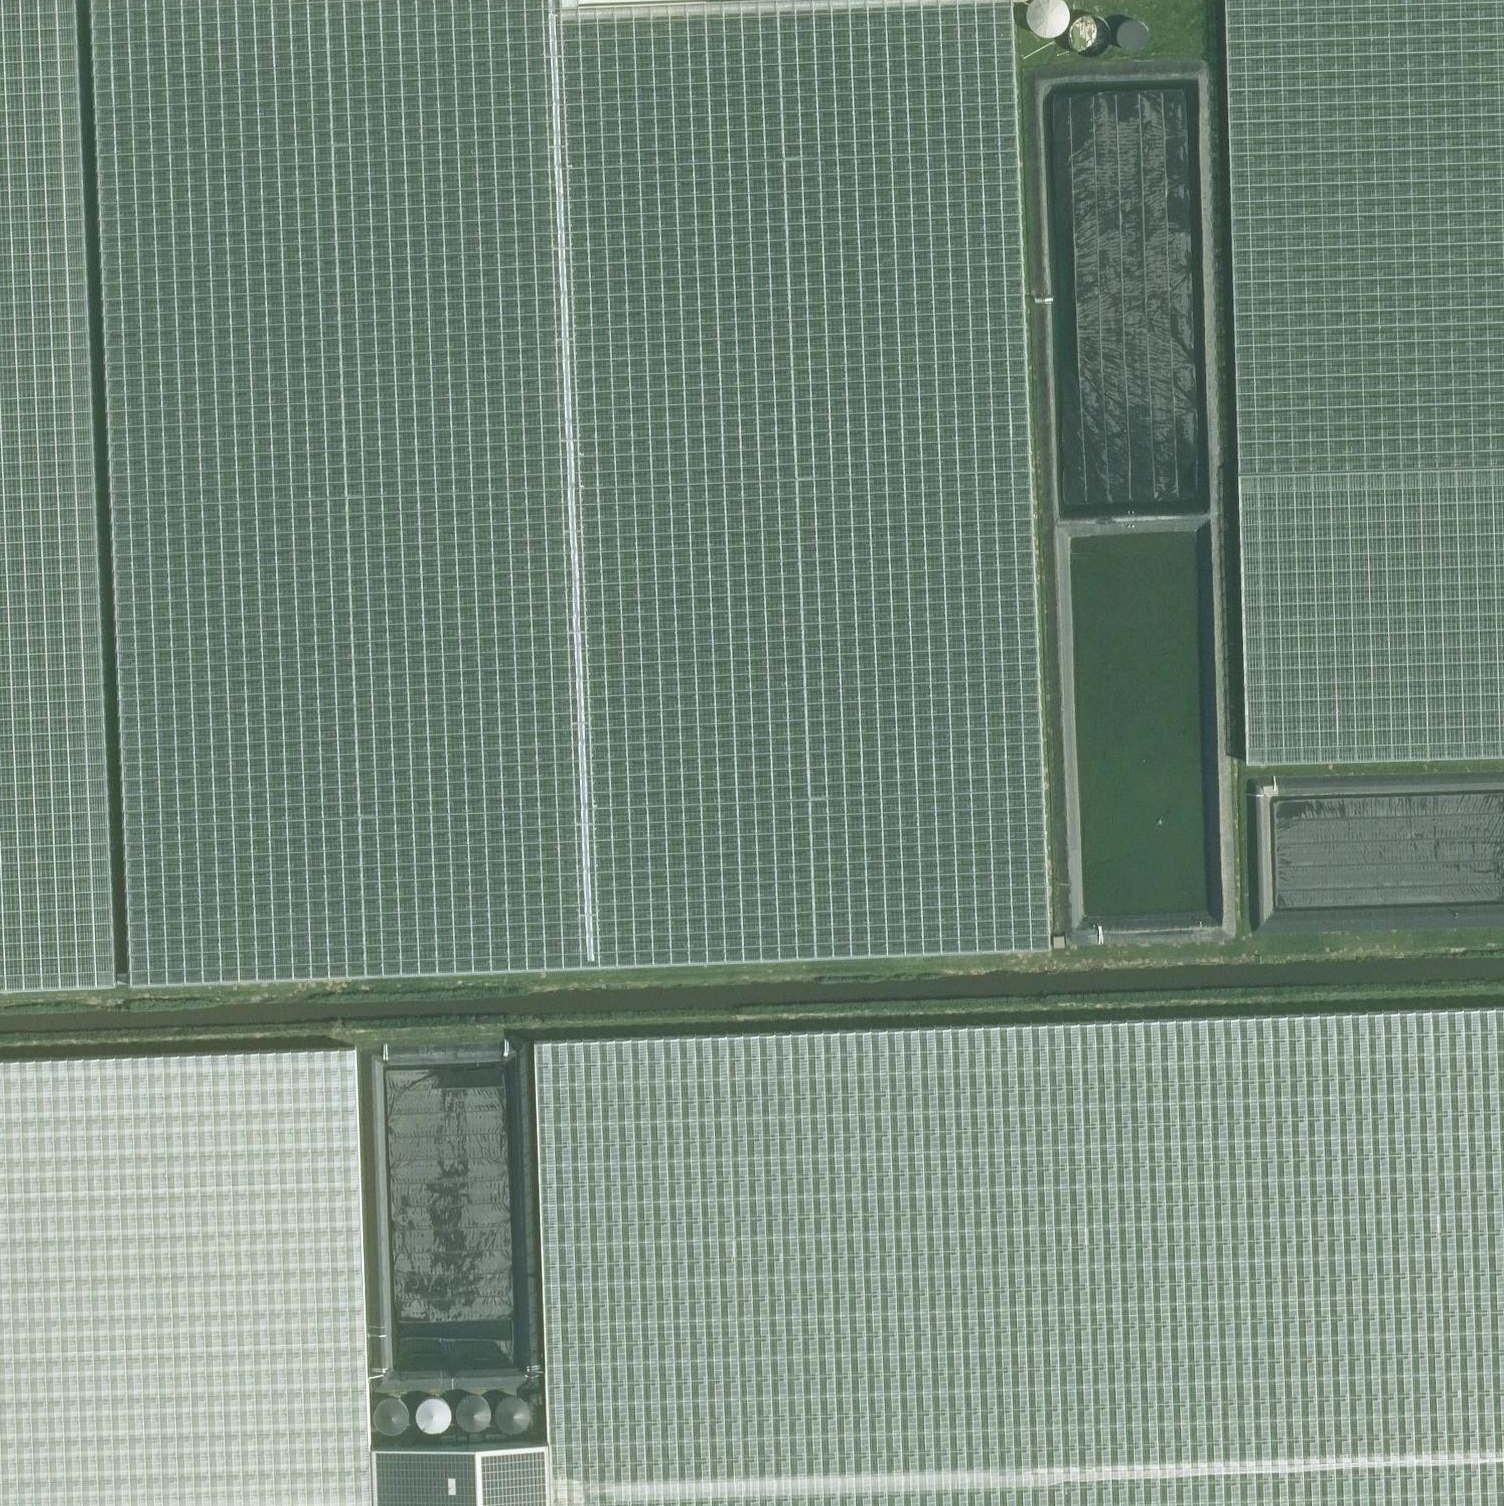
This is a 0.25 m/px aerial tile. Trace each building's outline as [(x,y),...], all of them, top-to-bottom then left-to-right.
[(115,984),(76,0),(0,0),(0,988),(115,984)] [(132,983),(1050,946),(1013,6),(1013,0),(92,0),(132,983)] [(1068,16),(1067,8),(1065,4),(1062,1),(1061,0),(1033,0),(1031,2),(1027,8),(1026,16),(1028,23),(1032,30),(1039,35),(1042,36),(1047,37),(1055,35),(1062,30),(1064,28),(1067,23),(1068,16)] [(1238,471),(1247,763),(1503,755),(1503,0),(1225,0),(1238,471)] [(1113,39),(1113,35),(1111,27),(1108,21),(1102,17),(1094,15),(1089,15),(1086,16),(1079,20),(1076,23),(1074,26),(1073,30),(1072,35),(1074,42),(1078,49),(1083,53),(1090,55),(1095,55),(1100,54),(1103,53),(1106,50),(1109,46),(1111,43),(1113,39)] [(535,1040),(548,1441),(371,1446),(357,1046),(0,1059),(0,1505),(1503,1505),(1503,1009),(535,1040)] [(543,1393),(530,1393),(530,1403),(543,1403),(543,1393)]
